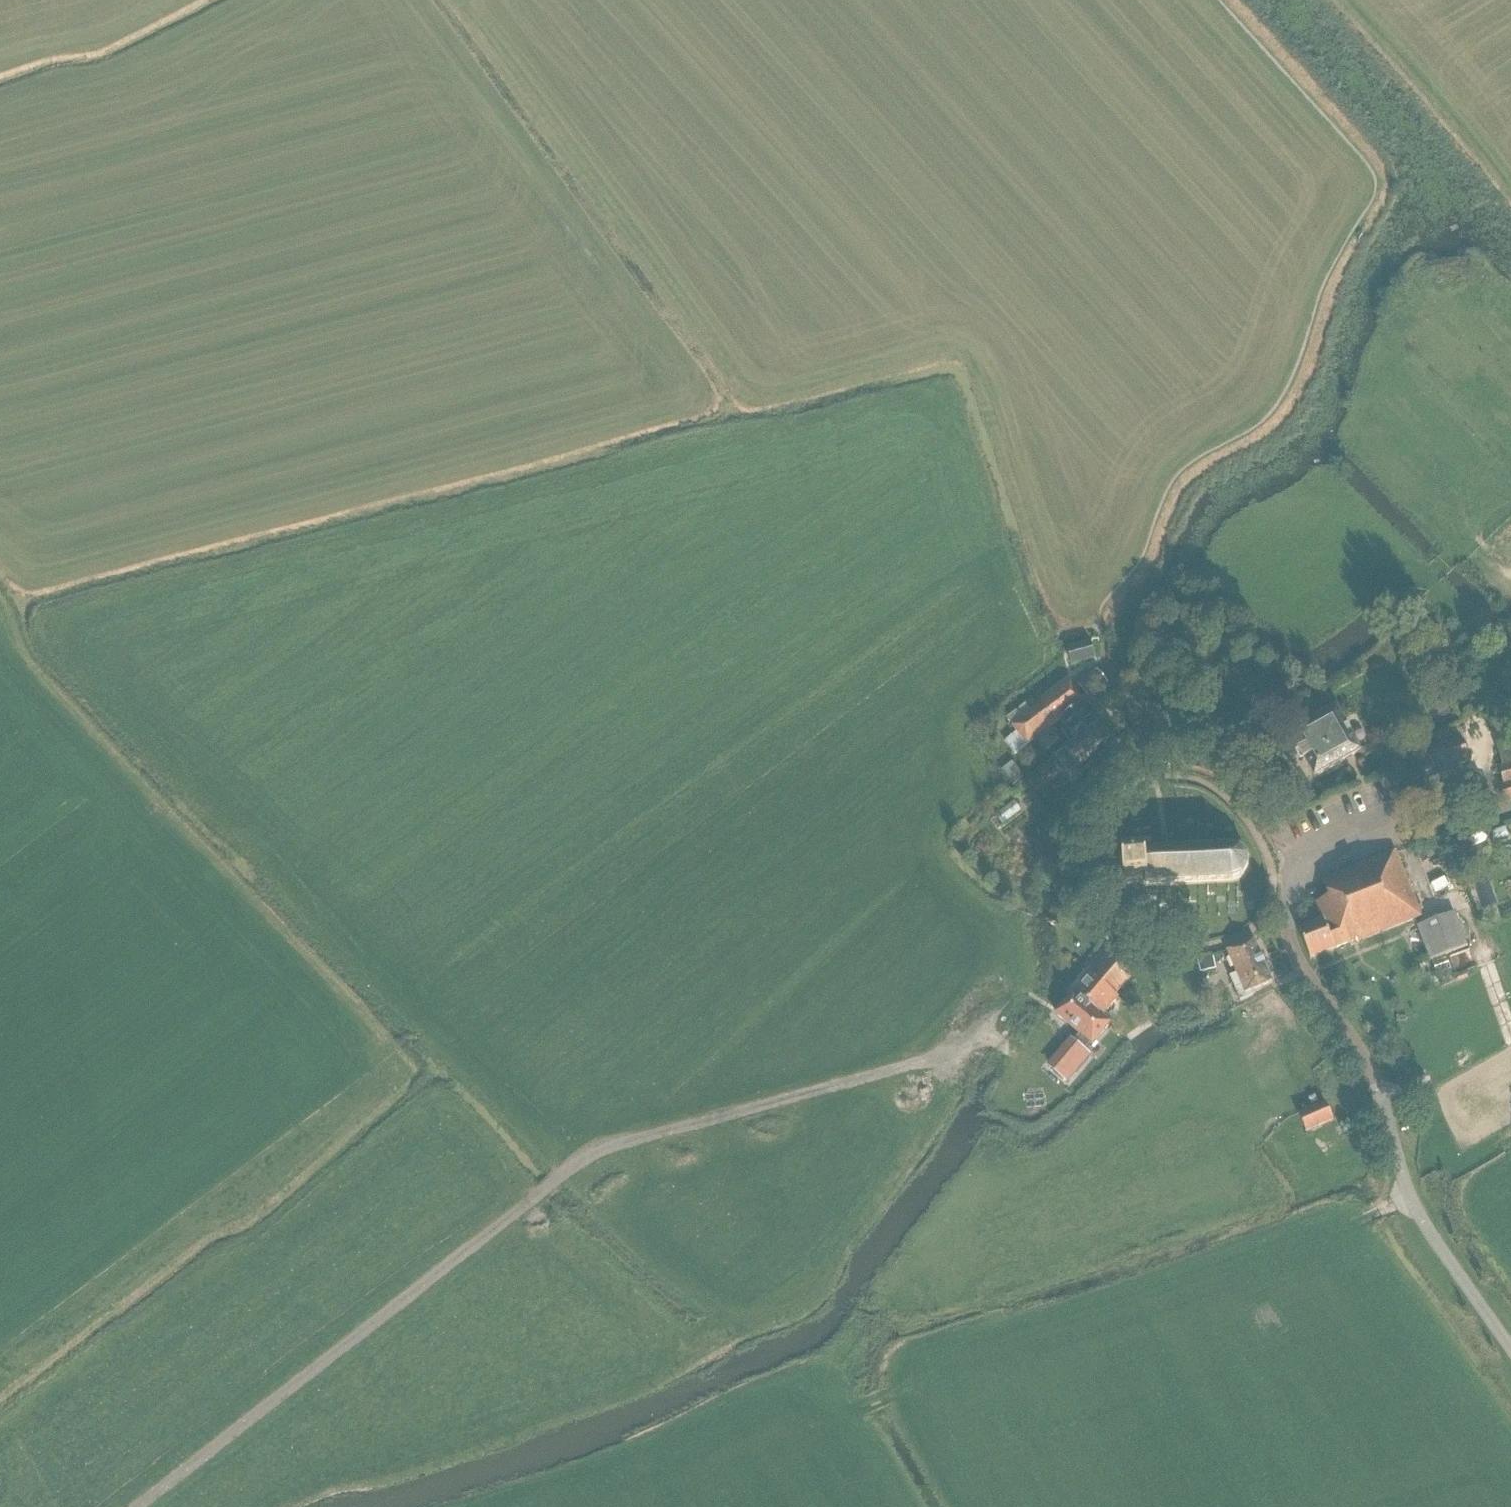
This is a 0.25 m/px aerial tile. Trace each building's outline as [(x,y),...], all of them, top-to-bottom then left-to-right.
[(1070,657),(1072,665),(1096,659),(1091,643),(1072,649),(1074,656),(1070,657)] [(1109,685),(1097,671),(1079,686),(1091,700),(1109,685)] [(1041,705),(1056,723),(1085,701),(1070,682),(1041,705)] [(1049,729),(1056,723),(1041,705),(1013,727),(1017,733),(1005,742),(1015,755),(1035,740),(1039,745),(1030,752),(1036,760),(1059,741),(1049,729)] [(1055,758),(1060,763),(1069,756),(1078,768),(1089,759),(1088,757),(1109,741),(1081,705),(1061,721),(1067,729),(1062,732),(1072,745),(1055,758)] [(1315,777),(1362,751),(1337,707),(1290,733),(1300,751),(1299,751),(1304,761),(1305,760),(1315,777)] [(1457,766),(1468,762),(1461,740),(1415,755),(1431,801),(1453,793),(1450,785),(1462,781),(1457,766)] [(1499,768),(1504,784),(1500,785),(1505,804),(1510,802),(1510,765),(1499,768)] [(1024,781),(1016,768),(1007,774),(1015,787),(1024,781)] [(1002,821),(1023,811),(1018,800),(997,810),(1002,821)] [(1243,877),(1248,868),(1248,857),(1240,849),(1229,846),(1143,851),(1143,853),(1142,853),(1142,857),(1123,859),(1125,882),(1143,879),(1144,883),(1145,883),(1146,885),(1232,881),(1243,877)] [(1419,912),(1423,910),(1421,906),(1417,908),(1395,852),(1322,881),(1329,898),(1315,903),(1322,920),(1298,929),(1310,959),(1335,949),(1356,941),(1357,943),(1421,917),(1419,912)] [(1479,899),(1494,893),(1486,869),(1470,875),(1479,899)] [(1430,961),(1467,947),(1454,913),(1417,928),(1430,961)] [(1130,942),(1123,936),(1114,948),(1121,953),(1130,942)] [(1251,992),(1272,983),(1253,940),(1227,952),(1237,975),(1230,978),(1240,1002),(1253,996),(1251,992)] [(1132,974),(1109,954),(1091,975),(1102,984),(1115,995),(1132,974)] [(1201,974),(1217,969),(1214,957),(1198,962),(1201,974)] [(1115,995),(1091,975),(1075,994),(1102,1017),(1118,998),(1115,995)] [(1075,994),(1074,993),(1056,1015),(1080,1035),(1051,1069),(1067,1083),(1089,1056),(1085,1052),(1091,1044),(1092,1045),(1110,1024),(1102,1017),(1075,994)] [(1306,1133),(1333,1121),(1325,1103),(1298,1115),(1306,1133)]
